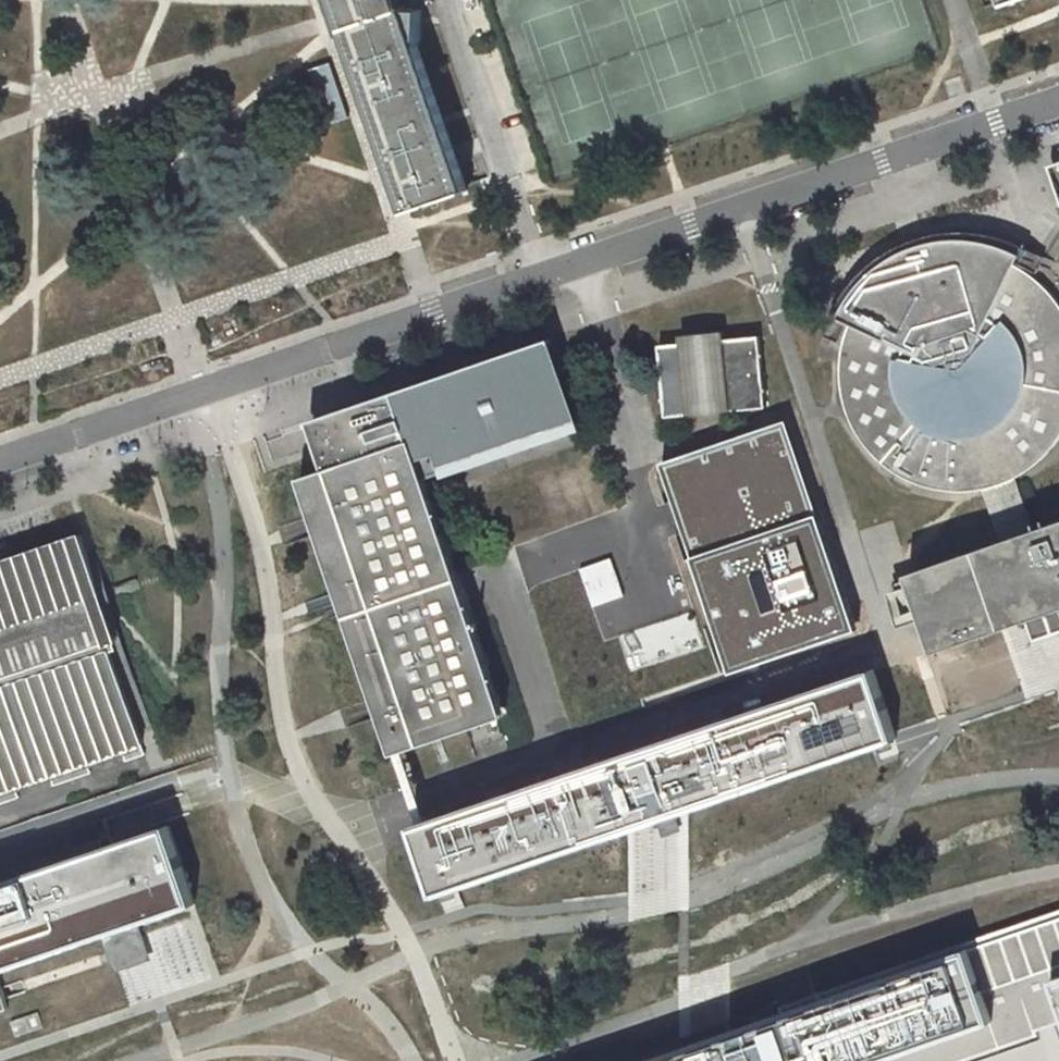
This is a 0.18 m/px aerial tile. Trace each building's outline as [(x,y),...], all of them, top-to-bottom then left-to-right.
[(345,27),(336,0),(322,0),(326,11),(333,31),(345,27)] [(345,27),(402,190),(412,186),(420,207),(469,190),(418,45),(425,42),(419,24),(414,26),(412,27),(406,8),(403,0),(336,0),(345,27)] [(424,8),(406,8),(412,27),(414,26),(419,24),(424,8)] [(349,118),(329,63),(308,70),(328,126),(349,118)] [(409,211),(420,207),(412,186),(402,190),(409,211)] [(1035,278),(1045,258),(1029,250),(1021,268),(1029,273),(1035,278)] [(995,256),(979,253),(959,251),(948,252),(931,255),(913,261),(894,271),(878,284),(864,300),(854,317),(849,327),(846,335),(841,362),(840,379),(843,394),(846,407),(850,419),(857,433),(866,446),(877,458),(891,470),(906,479),(922,486),(943,491),(961,491),(979,490),(982,489),(999,485),(1008,481),(1016,477),(1021,475),(1044,457),(1053,448),(1058,439),(1058,303),(1053,296),(1041,283),(1035,278),(1029,273),(1021,268),(1016,265),(995,256)] [(846,335),(849,327),(831,319),(824,336),(838,341),(844,343),(846,335)] [(766,407),(760,335),(724,339),(723,331),(680,334),(681,343),(659,345),(665,417),(688,414),(688,407),(729,403),(730,410),(766,407)] [(494,711),(497,710),(461,604),(420,484),(574,430),(561,395),(557,396),(553,386),(549,387),(535,347),(419,387),(422,397),(417,397),(411,396),(407,396),(402,395),(399,395),(392,396),(396,406),(359,419),(349,422),(345,420),(340,419),(335,419),(331,420),(327,423),(324,426),(322,431),(321,435),(322,440),(325,449),(328,456),(324,457),(327,469),(301,478),(395,753),(397,752),(401,751),(405,749),(433,740),(431,732),(494,711)] [(730,410),(729,403),(688,407),(688,414),(688,415),(730,411),(730,410)] [(662,463),(693,556),(817,515),(786,422),(662,463)] [(1016,535),(1034,529),(1019,485),(1017,481),(1016,477),(1008,481),(999,485),(982,489),(984,493),(985,496),(1000,541),(1016,535)] [(817,515),(693,556),(702,583),(731,670),(855,629),(817,515)] [(1034,529),(1038,541),(1004,553),(1000,541),(908,573),(912,583),(918,601),(924,599),(942,650),(1007,627),(1003,617),(1040,604),(1058,597),(1058,521),(1034,529)] [(1038,541),(1034,529),(1016,535),(1000,541),(1004,553),(1038,541)] [(101,593),(81,535),(52,545),(25,554),(0,562),(0,788),(2,787),(13,783),(48,771),(58,768),(67,765),(77,762),(85,758),(120,747),(130,744),(140,741),(141,740),(108,644),(95,607),(92,597),(101,593)] [(545,575),(554,607),(581,599),(573,568),(545,575)] [(924,616),(918,601),(912,583),(898,587),(910,621),(924,616)] [(108,644),(118,641),(101,593),(92,597),(95,607),(108,644)] [(1040,604),(1003,617),(1007,627),(1046,613),(1058,609),(1058,597),(1040,604)] [(942,650),(924,599),(918,601),(924,616),(936,652),(942,650)] [(558,621),(564,634),(583,626),(577,612),(558,621)] [(566,634),(572,655),(606,643),(599,623),(566,634)] [(421,824),(415,826),(437,891),(446,888),(457,884),(633,825),(656,817),(674,811),(690,806),(871,744),(882,741),(894,737),(872,672),(429,822),(425,823),(421,824)] [(125,761),(144,754),(140,741),(130,744),(120,747),(125,761)] [(401,751),(397,752),(421,824),(425,823),(429,822),(405,749),(401,751)] [(53,785),(90,773),(85,758),(77,762),(67,765),(58,768),(48,771),(53,785)] [(13,783),(2,787),(0,788),(0,804),(18,798),(13,783)] [(676,818),(674,811),(656,817),(658,823),(666,821),(676,818)] [(168,828),(0,885),(0,968),(98,934),(119,928),(138,921),(194,902),(168,828)] [(111,838),(108,830),(99,833),(102,841),(111,838)] [(967,943),(970,950),(837,996),(840,1003),(731,1041),(717,1046),(696,1053),(694,1046),(678,1051),(650,1060),(947,1060),(1047,1026),(1058,1022),(1058,911),(967,943)] [(145,960),(183,952),(138,921),(119,928),(98,934),(112,972),(117,970),(145,960)]
